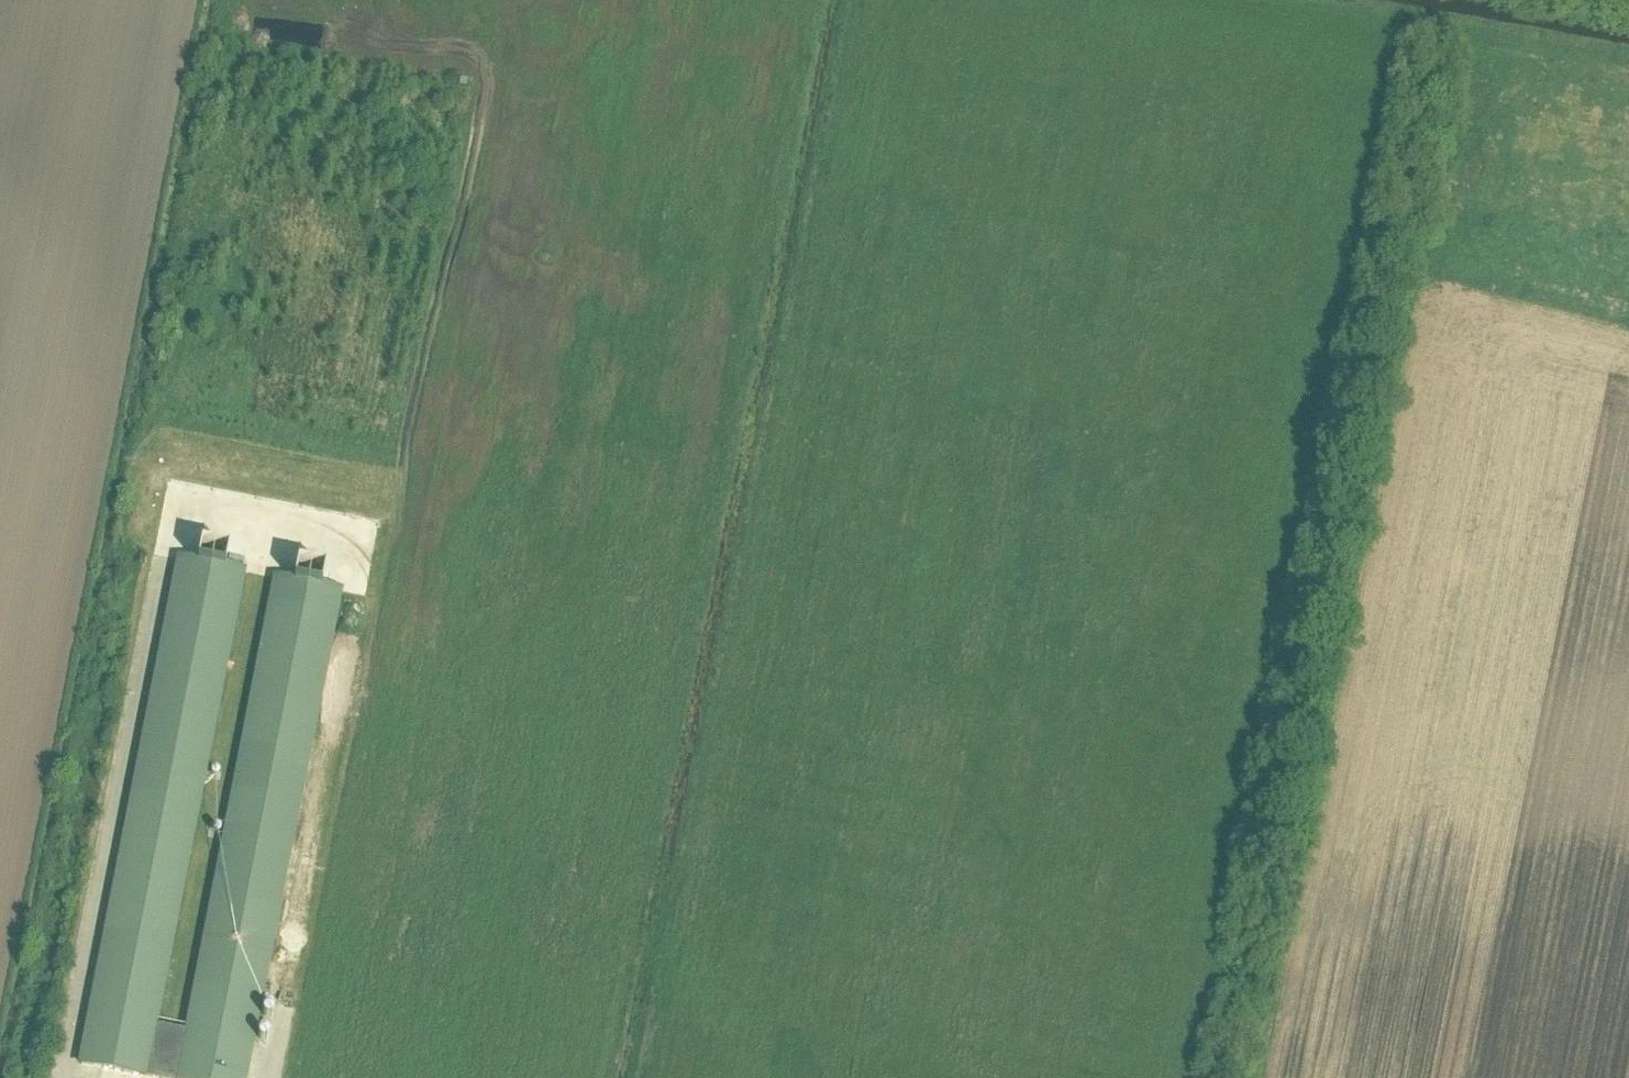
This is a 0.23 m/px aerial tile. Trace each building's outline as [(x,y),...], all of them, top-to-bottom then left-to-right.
[(200,543),(198,560),(227,563),(229,547),(200,543)] [(175,562),(77,1073),(104,1077),(249,1077),(342,593),(272,580),(184,1034),(157,1029),(245,575),(175,562)] [(296,563),(295,579),(323,582),(324,565),(296,563)]
